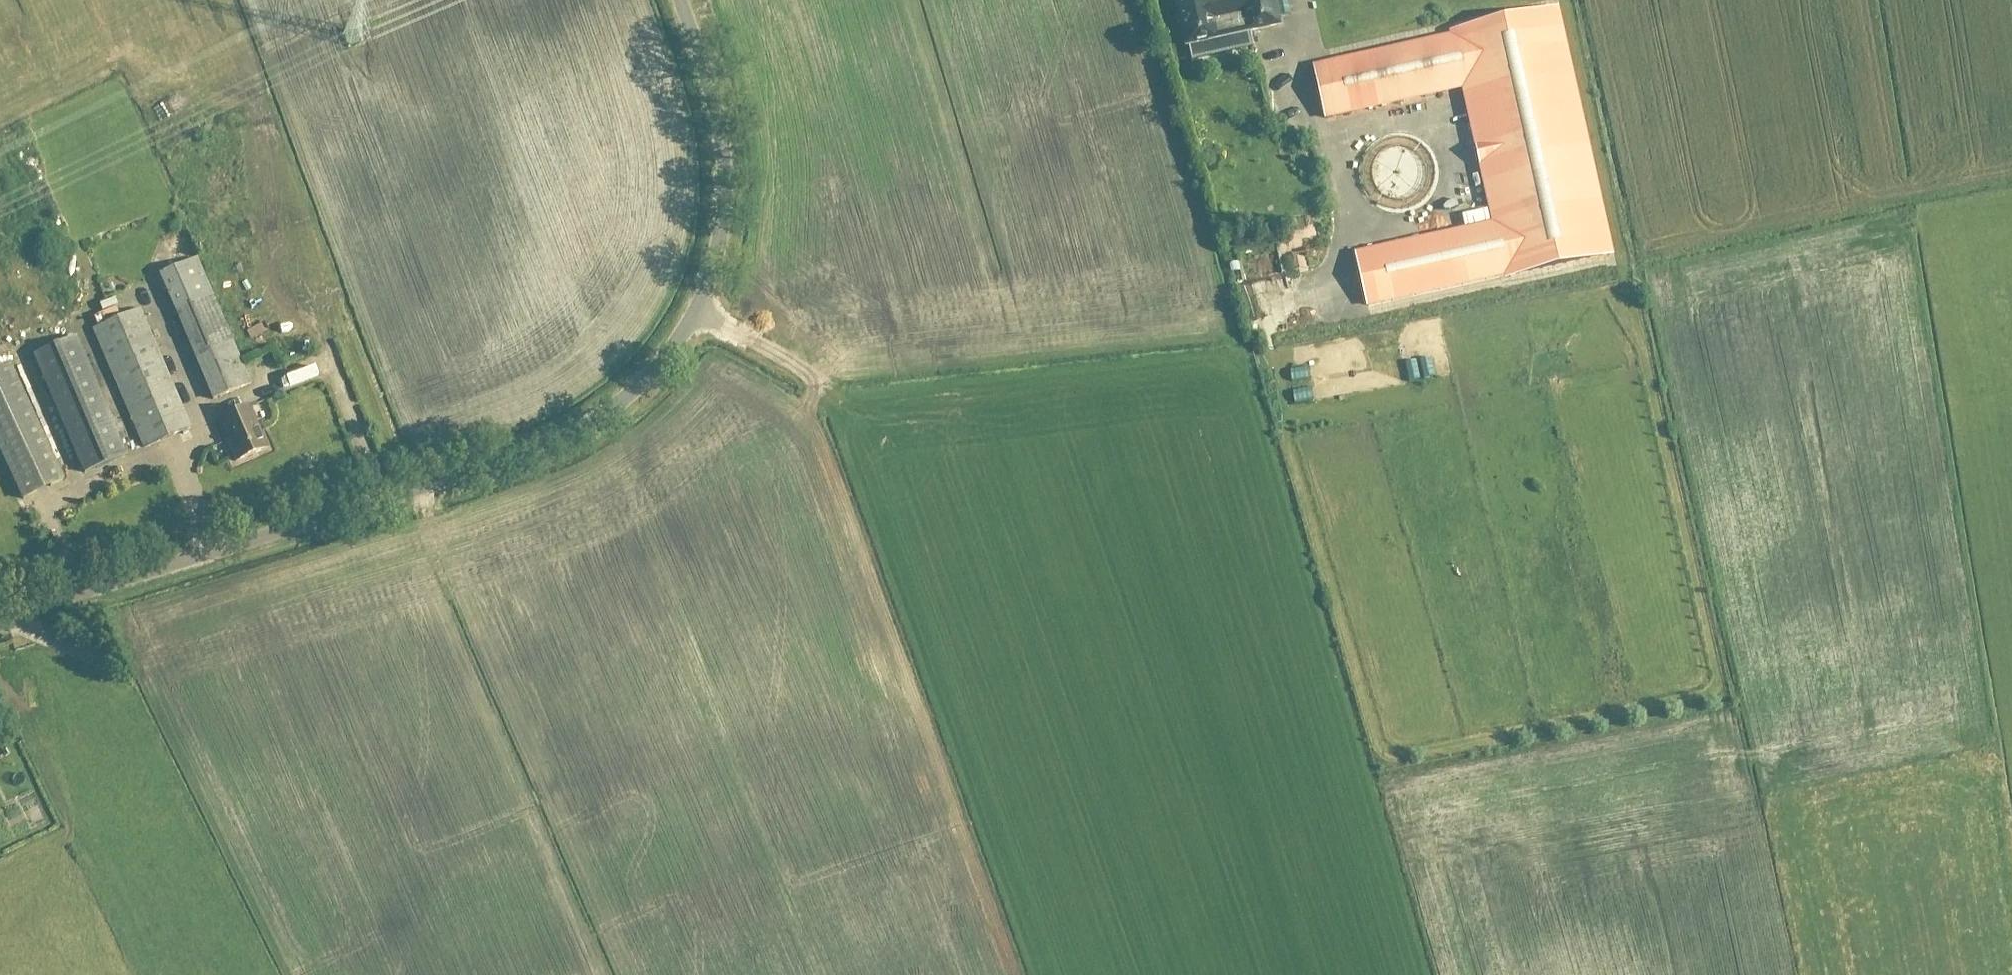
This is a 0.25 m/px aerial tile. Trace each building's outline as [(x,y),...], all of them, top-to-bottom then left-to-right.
[(1273,0),(1240,0),(1240,2),(1209,8),(1207,0),(1174,0),(1185,48),(1217,41),(1216,38),(1247,31),(1247,34),(1279,27),(1273,0)] [(1606,257),(1551,12),(1454,34),(1455,37),(1313,68),(1325,120),(1350,114),(1349,111),(1466,85),(1497,228),(1381,254),(1380,250),(1355,256),(1366,308),(1508,276),(1509,279),(1606,257)] [(1398,191),(1401,174),(1381,170),(1378,187),(1398,191)] [(212,401),(246,387),(207,298),(190,262),(158,276),(174,313),(212,401)] [(116,392),(163,372),(143,324),(96,344),(116,392)] [(83,473),(123,456),(73,339),(32,356),(83,473)] [(61,481),(7,365),(0,368),(0,455),(21,500),(61,481)] [(187,431),(169,388),(122,408),(140,451),(187,431)] [(265,451),(246,408),(213,422),(219,436),(221,435),(233,464),(265,451)]
